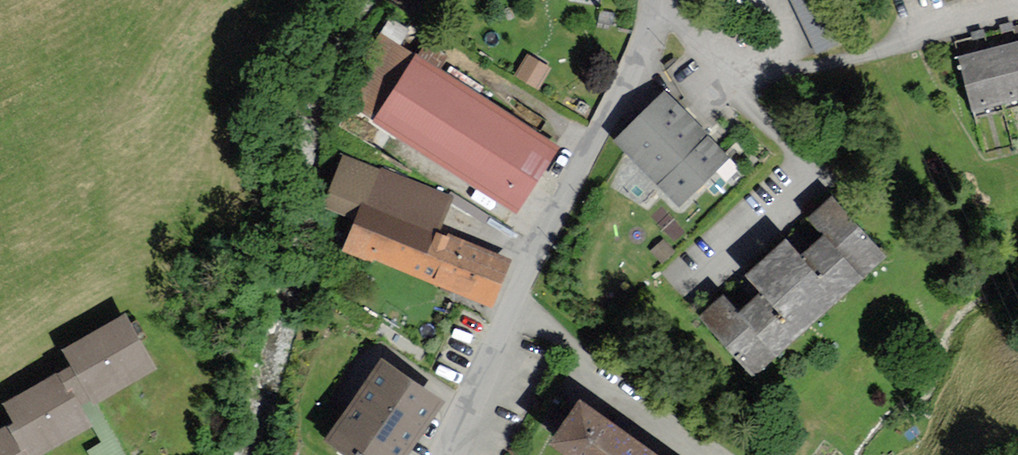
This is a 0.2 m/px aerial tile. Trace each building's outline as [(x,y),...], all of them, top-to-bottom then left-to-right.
[(814,52),(836,43),(818,0),(793,0),(814,52)] [(975,105),(1017,94),(1017,41),(962,56),(975,105)] [(516,73),(538,85),(550,63),(528,51),(516,73)] [(556,141),(419,53),(378,117),(515,205),(556,141)] [(619,143),(680,205),(729,158),(668,95),(619,143)] [(364,196),(344,243),(492,304),(512,257),(364,196)] [(725,301),(702,322),(755,381),(889,259),(836,201),(814,220),(829,236),(804,259),(787,241),(747,277),(763,296),(740,318),(725,301)] [(728,295),(738,308),(757,295),(747,281),(728,295)] [(27,454),(92,421),(80,398),(92,392),(96,398),(159,365),(130,311),(68,343),(78,363),(9,399),(19,417),(0,427),(0,454),(27,454)] [(332,444),(348,454),(402,454),(436,405),(382,369),(332,444)] [(546,448),(556,454),(653,454),(579,402),(546,448)]
